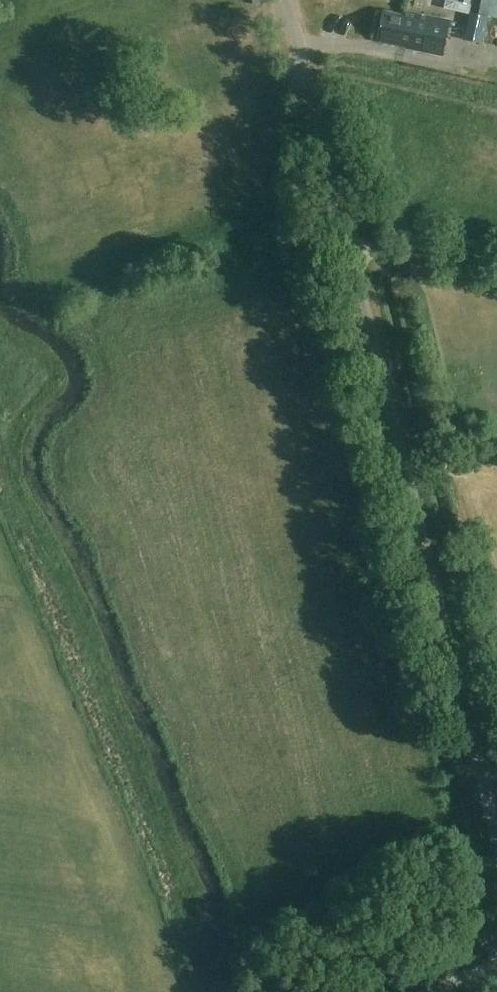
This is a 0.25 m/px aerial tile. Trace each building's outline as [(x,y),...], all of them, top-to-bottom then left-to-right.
[(496,17),(496,0),(481,0),(479,13),(496,17)] [(377,41),(406,47),(406,48),(443,56),(450,20),(403,10),(402,14),(384,10),(377,41)] [(488,16),(471,13),(465,39),(482,42),(488,16)]
